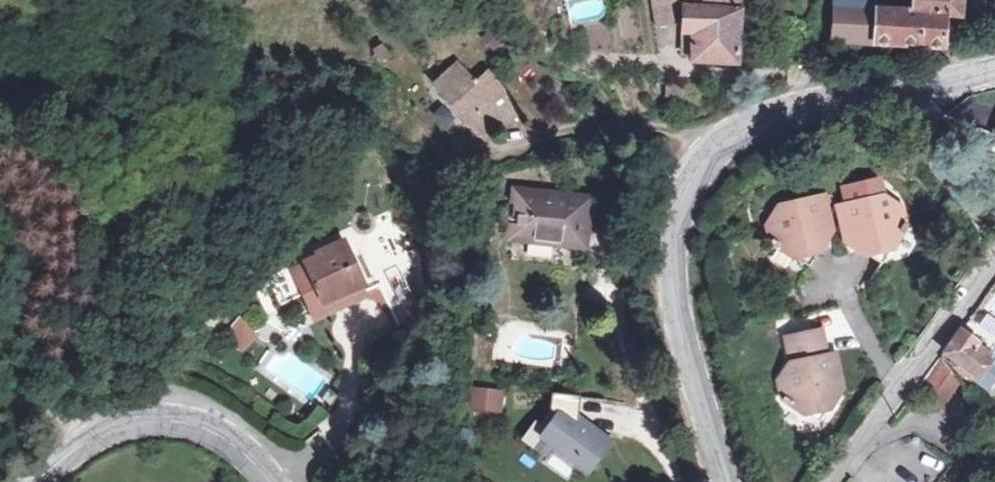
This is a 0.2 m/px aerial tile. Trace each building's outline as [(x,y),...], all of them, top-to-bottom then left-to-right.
[(692,25),(701,26),(700,54),(746,55),(747,1),(704,0),(693,0),(692,25)] [(839,35),(965,41),(967,0),(842,0),(839,35)] [(391,51),(383,42),(374,52),(381,61),(391,51)] [(438,80),(484,127),(489,123),(519,99),(488,66),(476,76),(460,59),(438,80)] [(846,190),(850,206),(862,250),(886,265),(911,227),(906,224),(902,207),(886,198),(881,181),(846,190)] [(583,246),(589,198),(514,191),(509,238),(583,246)] [(828,198),(818,200),(827,244),(835,230),(828,198)] [(827,244),(818,200),(781,209),(773,224),(775,239),(773,245),(812,269),(827,244)] [(862,250),(850,206),(839,209),(846,241),(862,250)] [(399,327),(437,309),(436,282),(412,233),(364,254),(376,279),(399,327)] [(312,311),(363,286),(339,240),(315,252),(317,256),(304,262),(307,268),(293,276),(312,311)] [(399,327),(376,279),(363,286),(312,311),(316,321),(367,296),(382,300),(394,328),(399,327)] [(297,297),(291,280),(272,287),(278,304),(297,297)] [(966,323),(990,343),(994,337),(994,289),(966,323)] [(257,333),(241,321),(226,341),(245,356),(259,339),(257,333)] [(838,387),(831,356),(824,329),(789,337),(795,362),(784,381),(787,397),(811,412),(833,406),(840,396),(838,387)] [(961,330),(948,349),(957,358),(952,363),(966,377),(969,373),(975,376),(990,356),(961,330)] [(841,353),(831,356),(838,387),(849,385),(841,353)] [(942,412),(962,387),(950,377),(953,372),(942,358),(917,390),(942,412)] [(501,393),(475,391),(474,407),(500,409),(501,393)] [(582,396),(553,393),(552,408),(553,409),(560,414),(544,437),(557,446),(590,470),(609,443),(579,422),(580,417),(582,396)] [(560,414),(553,409),(531,440),(551,455),(557,446),(544,437),(560,414)] [(611,439),(580,417),(579,422),(609,443),(611,439)] [(934,479),(938,481),(941,481),(953,463),(911,433),(904,443),(897,439),(873,449),(862,465),(850,481),(931,481),(934,479)]
